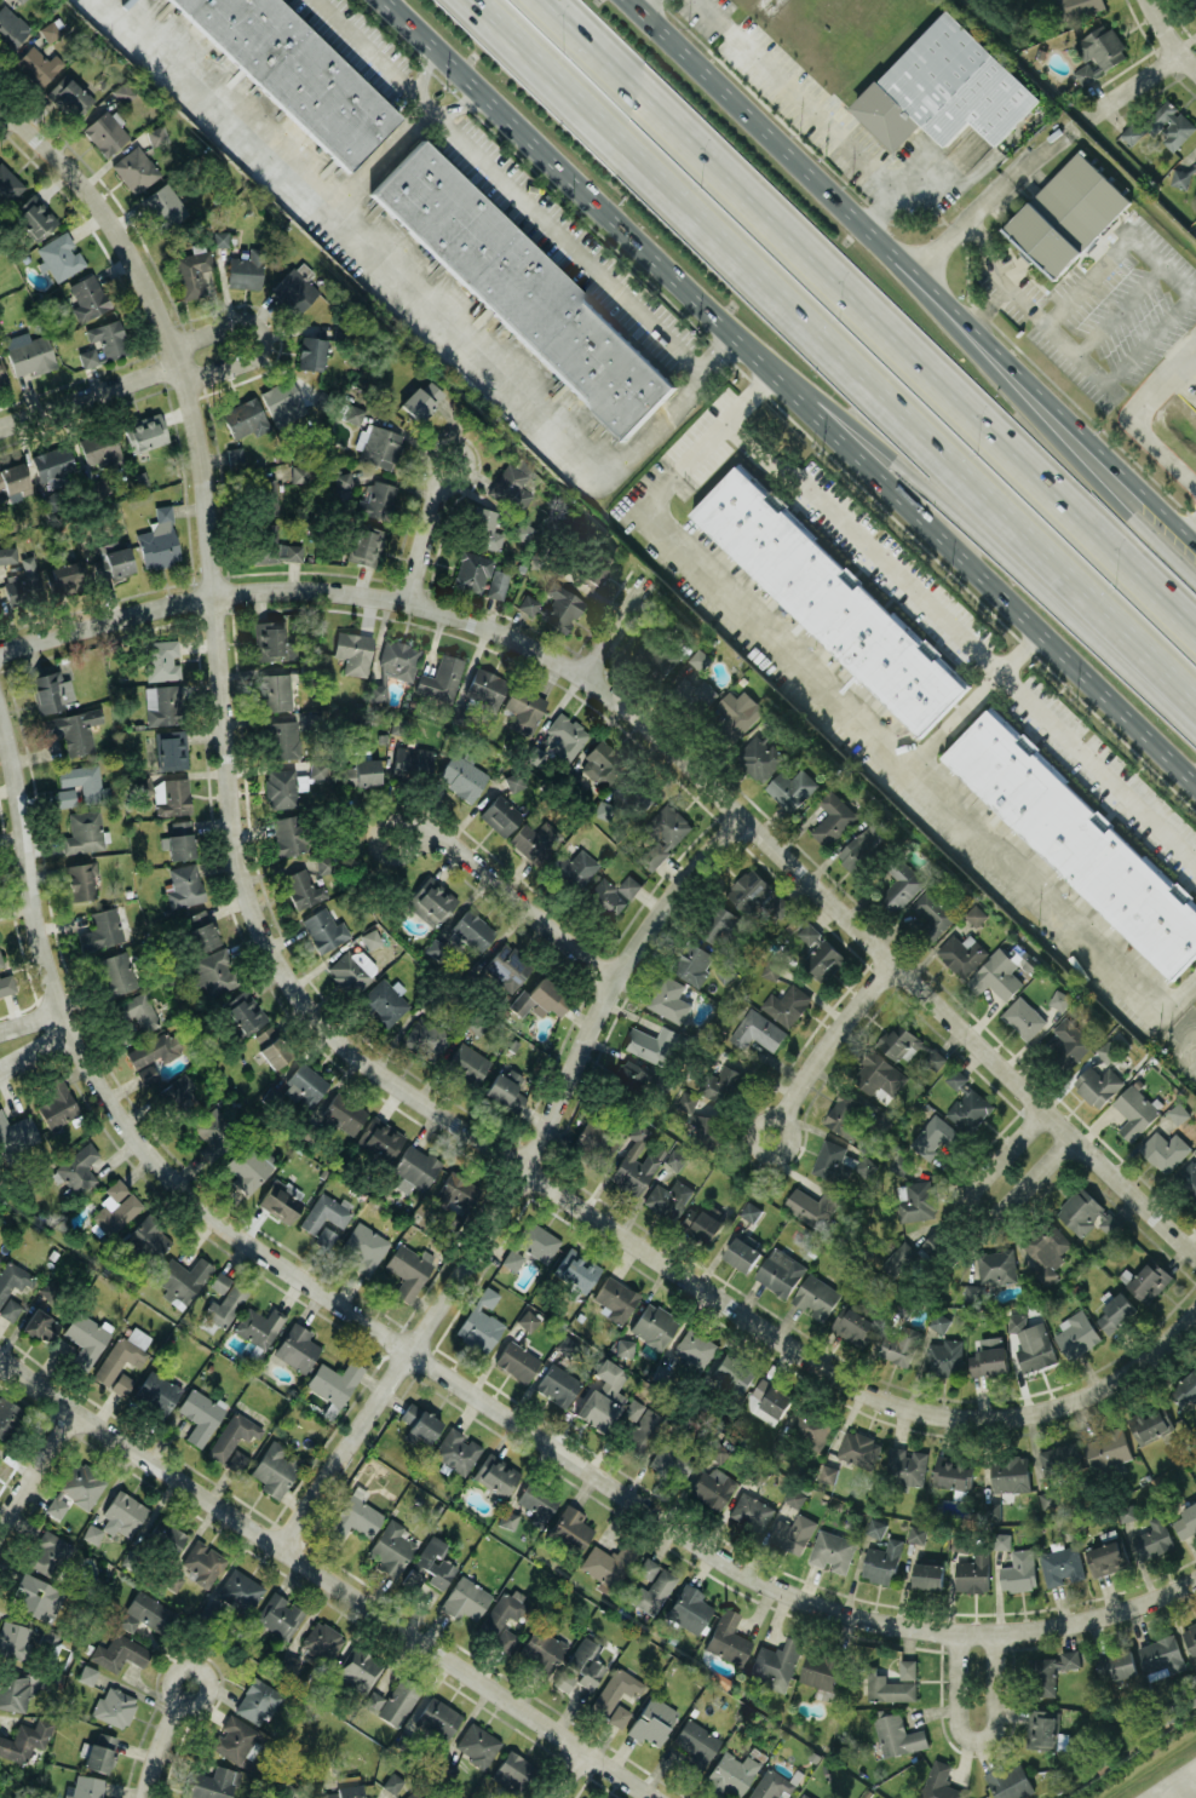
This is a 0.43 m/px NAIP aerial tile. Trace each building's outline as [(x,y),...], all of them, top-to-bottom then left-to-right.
[(278,0),(168,0),(347,171),(399,116),(278,0)] [(1103,0),(1053,0),(1058,21),(1106,8),(1103,0)] [(29,29),(2,2),(0,5),(0,48),(5,53),(29,29)] [(896,151),(922,124),(946,146),(970,121),(996,145),(1041,98),(947,8),(851,109),(896,151)] [(61,33),(52,19),(39,27),(48,41),(61,33)] [(1107,22),(1074,43),(1086,63),(1073,71),(1082,85),(1129,56),(1107,22)] [(31,42),(12,63),(39,87),(57,68),(31,42)] [(91,100),(65,73),(45,92),(70,119),(91,100)] [(134,93),(124,81),(112,90),(121,103),(134,93)] [(1195,127),(1195,125),(1168,100),(1146,125),(1175,151),(1195,127)] [(80,128),(104,156),(127,137),(104,108),(80,128)] [(1131,145),(1145,132),(1134,120),(1120,134),(1131,145)] [(145,129),(151,145),(168,139),(162,123),(145,129)] [(674,386),(416,138),(366,191),(622,440),(674,386)] [(133,195),(159,174),(134,144),(109,165),(133,195)] [(1131,200),(1078,150),(1003,229),(1056,279),(1131,200)] [(1183,174),(1179,170),(1171,178),(1181,188),(1195,172),(1195,160),(1183,174)] [(0,162),(0,207),(1,208),(24,185),(0,162)] [(188,212),(165,182),(138,200),(161,231),(188,212)] [(57,222),(31,193),(10,213),(34,242),(57,222)] [(56,282),(85,263),(62,230),(34,249),(56,282)] [(228,245),(226,230),(212,231),(212,246),(228,245)] [(172,257),(182,299),(203,294),(199,271),(212,268),(207,248),(172,257)] [(234,286),(260,286),(260,249),(247,249),(247,259),(234,259),(234,286)] [(293,315),(316,292),(291,266),(269,289),(293,315)] [(109,308),(91,272),(65,285),(85,320),(109,308)] [(74,349),(80,367),(127,352),(116,318),(79,331),(84,346),(74,349)] [(53,364),(44,334),(4,347),(13,377),(53,364)] [(295,367),(318,370),(323,339),(300,335),(295,367)] [(258,392),(271,418),(300,402),(288,377),(258,392)] [(399,403),(418,421),(443,396),(425,378),(399,403)] [(268,425),(253,396),(219,412),(234,442),(268,425)] [(360,424),(363,407),(348,403),(344,420),(360,424)] [(121,424),(131,453),(166,441),(156,412),(121,424)] [(357,459),(390,470),(402,435),(368,424),(357,459)] [(77,436),(82,464),(116,459),(113,431),(77,436)] [(73,472),(65,444),(30,454),(38,481),(73,472)] [(228,461),(242,460),(242,446),(227,447),(228,461)] [(28,492),(21,463),(0,468),(0,498),(28,492)] [(531,492),(522,487),(528,475),(504,463),(488,494),(521,511),(531,492)] [(289,481),(305,481),(305,465),(289,465),(289,481)] [(690,513),(919,737),(966,689),(736,465),(690,513)] [(336,487),(352,485),(349,471),(334,473),(336,487)] [(249,515),(275,515),(275,478),(249,478),(249,515)] [(366,498),(358,495),(353,511),(385,522),(396,487),(372,478),(366,498)] [(136,533),(142,568),(178,562),(168,504),(153,506),(156,529),(136,533)] [(490,529),(496,513),(473,505),(461,540),(496,552),(502,534),(490,529)] [(523,542),(533,529),(519,521),(511,534),(523,542)] [(300,544),(274,544),(275,524),(249,524),(249,562),(300,562),(300,544)] [(345,561),(374,568),(383,530),(353,524),(345,561)] [(105,579),(131,574),(125,544),(99,550),(105,579)] [(15,558),(11,545),(0,548),(0,562),(15,558)] [(613,558),(594,547),(575,578),(593,590),(613,558)] [(448,585),(481,593),(491,558),(459,550),(448,585)] [(79,588),(80,565),(48,563),(47,586),(79,588)] [(1,578),(10,607),(41,598),(33,568),(1,578)] [(508,573),(493,568),(483,594),(499,599),(508,573)] [(562,633),(583,602),(551,580),(542,592),(552,598),(539,619),(562,633)] [(539,603),(523,593),(514,607),(531,616),(539,603)] [(282,659),(280,620),(252,622),(254,660),(282,659)] [(332,655),(344,657),(340,673),(364,677),(370,637),(335,631),(332,655)] [(419,648),(383,639),(375,672),(410,682),(419,648)] [(145,640),(145,679),(177,679),(177,640),(145,640)] [(652,660),(666,670),(679,651),(665,642),(652,660)] [(688,660),(702,672),(713,659),(700,647),(688,660)] [(418,673),(413,690),(450,701),(462,659),(439,653),(432,677),(418,673)] [(460,697),(491,713),(507,680),(475,665),(460,697)] [(67,678),(61,679),(57,670),(28,677),(38,714),(74,705),(67,678)] [(289,710),(288,673),(258,674),(260,712),(289,710)] [(718,695),(702,678),(684,696),(700,712),(718,695)] [(506,725),(528,736),(546,700),(513,684),(501,707),(512,712),(506,725)] [(178,724),(178,687),(150,687),(150,724),(178,724)] [(765,711),(745,689),(736,697),(731,692),(708,713),(734,740),(765,711)] [(40,719),(44,737),(62,734),(65,757),(93,751),(88,725),(102,723),(98,708),(40,719)] [(1173,979),(1195,955),(1195,908),(988,709),(941,758),(1173,979)] [(590,734),(560,710),(545,729),(560,742),(552,752),(567,763),(590,734)] [(409,720),(392,716),(389,732),(406,735),(409,720)] [(265,722),(265,760),(297,760),(297,722),(265,722)] [(155,731),(155,769),(184,769),(184,731),(155,731)] [(768,736),(763,740),(756,734),(734,759),(761,783),(788,754),(768,736)] [(626,765),(599,740),(575,764),(602,791),(626,765)] [(426,782),(432,751),(396,743),(390,775),(426,782)] [(468,802),(488,775),(453,749),(433,777),(468,802)] [(326,760),(310,758),(309,777),(325,778),(326,760)] [(340,786),(376,786),(376,760),(340,760),(340,786)] [(110,799),(108,786),(100,787),(97,764),(54,769),(58,791),(53,791),(56,808),(79,805),(79,804),(110,799)] [(791,777),(782,768),(765,786),(793,812),(819,784),(801,766),(791,777)] [(266,769),(266,808),(294,808),(294,769),(266,769)] [(660,794),(634,769),(610,793),(636,818),(660,794)] [(156,815),(189,812),(185,777),(154,780),(156,815)] [(860,816),(831,788),(818,802),(829,813),(811,831),(829,848),(860,816)] [(476,814),(500,837),(521,816),(496,793),(476,814)] [(605,822),(615,808),(599,798),(590,812),(605,822)] [(650,872),(692,827),(666,803),(642,828),(655,840),(637,858),(650,872)] [(69,835),(61,837),(62,854),(102,850),(99,809),(67,812),(69,835)] [(270,818),(276,857),(309,851),(301,812),(270,818)] [(191,857),(189,821),(165,822),(167,858),(191,857)] [(507,839),(533,866),(552,849),(527,821),(507,839)] [(836,856),(857,876),(890,842),(869,822),(836,856)] [(575,892),(597,863),(568,841),(546,869),(575,892)] [(316,854),(317,872),(334,872),(333,853),(316,854)] [(927,880),(905,860),(873,895),(894,915),(927,880)] [(163,889),(168,908),(203,900),(194,862),(166,869),(171,886),(163,889)] [(67,863),(67,900),(94,900),(94,863),(67,863)] [(773,886),(751,866),(726,893),(752,918),(762,907),(757,902),(773,886)] [(317,902),(306,867),(282,875),(293,909),(317,902)] [(404,902),(433,925),(455,897),(425,874),(404,902)] [(600,877),(581,902),(610,924),(639,885),(627,875),(616,889),(600,877)] [(717,950),(741,923),(718,902),(694,930),(717,950)] [(977,927),(988,914),(976,903),(964,915),(977,927)] [(300,917),(314,952),(344,940),(330,906),(300,917)] [(126,925),(119,926),(115,907),(87,912),(91,930),(75,932),(79,949),(128,941),(126,925)] [(476,953),(494,932),(466,908),(448,929),(476,953)] [(217,944),(203,909),(178,918),(191,953),(217,944)] [(808,945),(821,933),(809,921),(796,933),(808,945)] [(360,933),(367,948),(381,942),(375,927),(360,933)] [(970,933),(962,941),(954,933),(935,950),(963,978),(989,953),(970,933)] [(448,947),(433,936),(424,949),(439,959),(448,947)] [(801,962),(820,982),(846,958),(827,938),(801,962)] [(507,993),(533,966),(506,940),(481,966),(507,993)] [(698,987),(715,957),(684,940),(667,970),(698,987)] [(326,967),(346,996),(378,975),(357,944),(326,967)] [(1019,964),(999,946),(967,982),(979,993),(987,984),(1006,1001),(1023,982),(1012,972),(1019,964)] [(238,982),(220,947),(190,961),(208,996),(238,982)] [(134,987),(125,950),(97,958),(105,994),(134,987)] [(16,990),(11,972),(0,975),(0,994),(16,990)] [(678,998),(684,986),(660,973),(644,1007),(680,1024),(690,1004),(678,998)] [(524,994),(552,1019),(569,1001),(541,976),(524,994)] [(384,1029),(408,1005),(380,977),(356,1001),(384,1029)] [(761,1005),(789,1028),(813,998),(793,982),(780,997),(772,991),(761,1005)] [(1072,997),(1058,987),(1049,1001),(1063,1011),(1072,997)] [(265,1019),(243,988),(218,1006),(240,1036),(265,1019)] [(119,1041),(157,1027),(143,990),(104,1006),(119,1041)] [(1029,1041),(1047,1020),(1019,994),(1001,1015),(1029,1041)] [(774,1052),(788,1032),(750,1006),(729,1038),(744,1048),(752,1037),(774,1052)] [(399,1041),(430,1063),(450,1034),(421,1012),(399,1041)] [(1069,1071),(1095,1043),(1065,1015),(1039,1043),(1069,1071)] [(918,1036),(899,1021),(879,1045),(897,1060),(918,1036)] [(272,1069),(292,1051),(268,1023),(247,1041),(272,1069)] [(621,1049),(663,1067),(678,1033),(661,1026),(656,1036),(631,1026),(621,1049)] [(123,1051),(142,1086),(156,1079),(148,1062),(157,1057),(160,1063),(173,1057),(161,1033),(123,1051)] [(443,1065),(472,1086),(489,1062),(460,1041),(443,1065)] [(1117,1056),(1111,1041),(1097,1046),(1103,1061),(1117,1056)] [(947,1058),(933,1047),(923,1059),(937,1071),(947,1058)] [(894,1096),(908,1076),(875,1052),(854,1081),(872,1095),(879,1086),(894,1096)] [(606,1084),(631,1099),(649,1074),(625,1057),(606,1084)] [(306,1111),(328,1082),(299,1059),(283,1081),(300,1095),(294,1103),(306,1111)] [(746,1078),(723,1063),(714,1076),(708,1073),(697,1088),(725,1108),(746,1078)] [(1125,1081),(1109,1066),(1101,1075),(1090,1064),(1071,1084),(1098,1109),(1125,1081)] [(945,1078),(956,1089),(968,1077),(956,1066),(945,1078)] [(521,1078),(508,1069),(502,1076),(496,1072),(481,1092),(512,1115),(525,1097),(513,1088),(521,1078)] [(35,1105),(47,1130),(77,1114),(56,1070),(39,1079),(48,1098),(35,1105)] [(200,1102),(189,1078),(156,1092),(167,1118),(200,1102)] [(1131,1142),(1161,1112),(1132,1082),(1112,1102),(1128,1119),(1118,1128),(1131,1142)] [(994,1104),(969,1086),(947,1115),(971,1134),(994,1104)] [(318,1118),(351,1136),(364,1111),(332,1092),(318,1118)] [(694,1098),(680,1096),(679,1109),(692,1111),(694,1098)] [(1167,1111),(1178,1124),(1190,1114),(1180,1101),(1167,1111)] [(237,1134),(217,1105),(190,1124),(209,1153),(237,1134)] [(38,1141),(28,1115),(5,1124),(0,1110),(0,1155),(38,1141)] [(963,1134),(933,1113),(910,1145),(928,1159),(941,1141),(951,1149),(963,1134)] [(569,1147),(600,1166),(621,1134),(590,1114),(569,1147)] [(689,1144),(723,1149),(728,1120),(692,1114),(689,1144)] [(390,1160),(403,1132),(369,1116),(356,1144),(390,1160)] [(608,1180),(638,1196),(660,1156),(643,1146),(652,1129),(635,1120),(628,1134),(632,1136),(608,1180)] [(1175,1131),(1167,1140),(1155,1128),(1137,1147),(1166,1174),(1192,1147),(1175,1131)] [(811,1173),(842,1184),(848,1168),(871,1176),(877,1159),(863,1154),(861,1160),(845,1154),(847,1146),(824,1137),(811,1173)] [(97,1177),(86,1165),(99,1153),(87,1140),(49,1173),(58,1182),(64,1177),(78,1194),(97,1177)] [(272,1168),(247,1141),(224,1162),(235,1174),(231,1178),(245,1193),(272,1168)] [(391,1169),(402,1175),(396,1186),(406,1191),(411,1182),(424,1190),(441,1161),(407,1142),(391,1169)] [(664,1161),(677,1171),(687,1158),(673,1148),(664,1161)] [(1191,1159),(1172,1180),(1195,1203),(1195,1164),(1191,1159)] [(478,1186),(448,1170),(432,1198),(444,1205),(448,1197),(458,1203),(456,1207),(450,1204),(440,1222),(455,1230),(478,1186)] [(287,1223),(305,1193),(274,1175),(256,1205),(287,1223)] [(141,1203),(117,1177),(103,1190),(110,1198),(85,1222),(102,1240),(141,1203)] [(693,1187),(673,1178),(669,1188),(654,1181),(643,1205),(677,1221),(693,1187)] [(936,1217),(932,1180),(906,1182),(908,1201),(898,1202),(900,1221),(936,1217)] [(1056,1212),(1082,1238),(1096,1223),(1111,1237),(1123,1225),(1082,1185),(1056,1212)] [(818,1200),(796,1186),(783,1207),(821,1230),(841,1197),(826,1188),(818,1200)] [(341,1227),(354,1204),(342,1196),(339,1201),(320,1190),(299,1226),(313,1234),(323,1216),(341,1227)] [(740,1214),(754,1222),(762,1209),(748,1200),(740,1214)] [(710,1245),(724,1220),(702,1208),(693,1224),(691,1223),(686,1232),(710,1245)] [(169,1242),(152,1215),(123,1233),(140,1260),(169,1242)] [(545,1263),(560,1239),(530,1219),(514,1243),(545,1263)] [(368,1275),(390,1241),(358,1220),(335,1254),(368,1275)] [(1024,1244),(1048,1271),(1075,1247),(1052,1220),(1024,1244)] [(336,1232),(322,1224),(313,1241),(328,1248),(336,1232)] [(919,1248),(934,1262),(952,1242),(937,1228),(919,1248)] [(723,1257),(748,1273),(762,1251),(737,1235),(723,1257)] [(880,1265),(892,1276),(917,1251),(904,1239),(880,1265)] [(408,1303),(436,1256),(422,1247),(418,1253),(398,1241),(383,1265),(402,1277),(393,1294),(408,1303)] [(755,1279),(789,1297),(806,1264),(772,1246),(755,1279)] [(523,1254),(509,1247),(501,1263),(516,1270),(523,1254)] [(553,1275),(587,1291),(599,1265),(565,1249),(553,1275)] [(1017,1282),(1014,1249),(977,1252),(980,1285),(1017,1282)] [(182,1306),(214,1267),(199,1255),(187,1269),(170,1255),(152,1277),(166,1288),(164,1291),(182,1306)] [(1126,1285),(1147,1305),(1173,1276),(1152,1257),(1126,1285)] [(5,1258),(0,1267),(0,1305),(12,1282),(29,1290),(37,1275),(5,1258)] [(209,1284),(224,1293),(219,1303),(209,1298),(200,1314),(226,1328),(248,1287),(217,1270),(209,1284)] [(824,1322),(842,1293),(809,1272),(791,1300),(812,1313),(810,1314),(824,1322)] [(590,1303),(624,1321),(639,1292),(605,1274),(590,1303)] [(60,1295),(55,1280),(39,1286),(43,1301),(60,1295)] [(485,1352),(504,1323),(486,1312),(499,1293),(485,1284),(454,1333),(485,1352)] [(983,1284),(965,1284),(965,1299),(982,1299),(983,1284)] [(1093,1317),(1109,1335),(1138,1309),(1122,1291),(1093,1317)] [(13,1321),(21,1303),(6,1296),(0,1310),(0,1315),(13,1321)] [(678,1319),(647,1300),(628,1330),(659,1350),(678,1319)] [(878,1324),(846,1303),(830,1327),(863,1349),(878,1324)] [(232,1330),(265,1349),(286,1314),(272,1306),(265,1316),(247,1305),(232,1330)] [(45,1327),(51,1317),(34,1306),(20,1326),(43,1341),(50,1330),(45,1327)] [(75,1308),(61,1334),(81,1344),(77,1352),(92,1361),(111,1327),(75,1308)] [(516,1320),(529,1331),(540,1319),(527,1308),(516,1320)] [(1070,1360),(1102,1339),(1083,1309),(1050,1331),(1070,1360)] [(1057,1361),(1043,1320),(1028,1325),(1023,1311),(1006,1317),(1011,1332),(1016,1330),(1022,1347),(1015,1349),(1023,1373),(1057,1361)] [(948,1330),(949,1316),(931,1314),(930,1328),(948,1330)] [(303,1373),(321,1346),(307,1337),(311,1332),(293,1320),(271,1352),(303,1373)] [(922,1331),(904,1323),(898,1337),(886,1332),(877,1355),(907,1368),(922,1331)] [(151,1336),(133,1325),(125,1337),(118,1333),(92,1376),(108,1386),(124,1359),(139,1368),(149,1352),(143,1349),(151,1336)] [(699,1371),(717,1344),(688,1325),(670,1352),(699,1371)] [(579,1344),(565,1333),(555,1346),(569,1357),(579,1344)] [(972,1375),(1008,1372),(1004,1335),(979,1337),(981,1352),(970,1353),(972,1375)] [(615,1354),(632,1356),(634,1339),(617,1337),(615,1354)] [(963,1340),(943,1337),(942,1343),(929,1341),(926,1372),(969,1377),(971,1356),(962,1355),(963,1340)] [(493,1362),(525,1382),(540,1358),(508,1338),(493,1362)] [(743,1396),(757,1367),(722,1351),(709,1380),(743,1396)] [(364,1367),(349,1357),(339,1373),(319,1361),(304,1385),(340,1407),(364,1367)] [(573,1414),(603,1433),(626,1397),(615,1390),(627,1372),(601,1357),(592,1372),(602,1379),(595,1391),(590,1387),(573,1414)] [(567,1405),(580,1377),(547,1362),(534,1390),(567,1405)] [(181,1385),(147,1369),(136,1394),(170,1409),(181,1385)] [(109,1387),(123,1396),(133,1379),(119,1370),(109,1387)] [(1170,1389),(1182,1406),(1194,1397),(1195,1399),(1195,1370),(1170,1389)] [(793,1395),(759,1378),(744,1409),(778,1425),(793,1395)] [(199,1447),(225,1406),(191,1384),(175,1409),(195,1421),(185,1437),(199,1447)] [(0,1394),(0,1437),(6,1441),(24,1408),(0,1394)] [(667,1419),(631,1396),(620,1414),(635,1423),(624,1441),(645,1455),(667,1419)] [(441,1418),(407,1402),(399,1418),(410,1423),(406,1431),(430,1442),(441,1418)] [(1163,1404),(1129,1420),(1140,1444),(1175,1428),(1163,1404)] [(822,1448),(833,1422),(799,1408),(788,1434),(822,1448)] [(261,1426),(232,1409),(206,1453),(223,1462),(238,1437),(251,1444),(261,1426)] [(481,1446),(466,1436),(467,1435),(449,1424),(430,1454),(463,1475),(481,1446)] [(1082,1439),(1092,1472),(1133,1460),(1123,1427),(1082,1439)] [(883,1442),(847,1428),(836,1455),(872,1470),(883,1442)] [(249,1472),(263,1482),(259,1487),(278,1499),(303,1460),(285,1448),(286,1447),(271,1438),(249,1472)] [(648,1462),(680,1483),(694,1461),(662,1440),(648,1462)] [(1043,1477),(1083,1469),(1077,1442),(1038,1449),(1043,1477)] [(924,1483),(928,1452),(910,1449),(910,1448),(890,1445),(885,1477),(924,1483)] [(224,1464),(238,1472),(248,1456),(234,1448),(224,1464)] [(471,1476),(504,1497),(519,1473),(486,1452),(471,1476)] [(973,1462),(955,1460),(955,1456),(937,1454),(933,1485),(970,1489),(973,1462)] [(1030,1491),(1029,1456),(991,1457),(992,1492),(1030,1491)] [(87,1510),(107,1478),(74,1458),(43,1509),(58,1518),(70,1499),(87,1510)] [(833,1483),(838,1468),(823,1463),(818,1478),(833,1483)] [(709,1472),(700,1468),(686,1495),(719,1511),(736,1478),(712,1466),(709,1472)] [(530,1519),(539,1526),(560,1497),(531,1477),(515,1499),(534,1513),(530,1519)] [(383,1512),(362,1501),(367,1490),(353,1483),(335,1517),(371,1536),(383,1512)] [(784,1500),(799,1508),(807,1494),(792,1486),(784,1500)] [(101,1514),(106,1517),(101,1527),(114,1534),(116,1530),(131,1538),(148,1505),(115,1488),(101,1514)] [(1044,1509),(1059,1504),(1053,1489),(1038,1494),(1044,1509)] [(775,1507),(740,1490),(727,1516),(762,1533),(775,1507)] [(1183,1515),(1172,1521),(1181,1539),(1195,1531),(1195,1501),(1181,1510),(1183,1515)] [(593,1528),(581,1520),(584,1513),(565,1502),(545,1535),(578,1554),(593,1528)] [(518,1513),(501,1509),(497,1523),(514,1528),(518,1513)] [(768,1539),(800,1556),(818,1522),(798,1511),(792,1524),(779,1517),(768,1539)] [(1139,1558),(1173,1549),(1164,1513),(1148,1517),(1152,1529),(1133,1534),(1139,1558)] [(175,1555),(188,1535),(158,1515),(145,1535),(175,1555)] [(888,1523),(871,1516),(864,1531),(881,1539),(888,1523)] [(375,1565),(395,1577),(416,1544),(399,1533),(404,1525),(390,1517),(368,1552),(379,1559),(375,1565)] [(82,1536),(96,1543),(103,1529),(88,1522),(82,1536)] [(924,1543),(928,1528),(911,1524),(908,1540),(924,1543)] [(809,1561),(828,1567),(828,1569),(847,1574),(857,1539),(819,1528),(809,1561)] [(73,1544),(46,1529),(26,1563),(52,1578),(73,1544)] [(1010,1549),(1011,1532),(994,1532),(993,1548),(1010,1549)] [(448,1543),(427,1533),(411,1569),(426,1576),(424,1581),(443,1590),(455,1565),(441,1558),(448,1543)] [(951,1549),(966,1551),(968,1536),(953,1534),(951,1549)] [(886,1549),(868,1545),(861,1578),(893,1584),(902,1539),(888,1536),(886,1549)] [(207,1545),(196,1538),(180,1563),(197,1572),(193,1579),(207,1588),(226,1558),(207,1546),(207,1545)] [(1085,1549),(1093,1576),(1129,1566),(1121,1538),(1085,1549)] [(578,1568),(615,1588),(637,1548),(622,1540),(614,1555),(592,1542),(578,1568)] [(1046,1587),(1068,1583),(1068,1581),(1084,1578),(1079,1545),(1041,1551),(1046,1587)] [(1037,1587),(1033,1547),(1012,1550),(1013,1565),(1000,1566),(1002,1591),(1037,1587)] [(956,1561),(956,1591),(990,1591),(989,1549),(974,1550),(975,1561),(956,1561)] [(677,1575),(645,1555),(633,1574),(641,1579),(629,1600),(652,1615),(677,1575)] [(943,1588),(944,1564),(915,1562),(914,1587),(943,1588)] [(264,1585),(231,1566),(215,1594),(248,1613),(264,1585)] [(9,1603),(49,1623),(65,1591),(25,1571),(9,1603)] [(462,1611),(475,1619),(492,1593),(460,1573),(438,1607),(457,1618),(462,1611)] [(703,1592),(684,1582),(666,1616),(698,1633),(712,1605),(699,1599),(703,1592)] [(517,1635),(500,1624),(509,1611),(523,1620),(531,1608),(520,1600),(524,1594),(509,1584),(482,1625),(496,1634),(491,1642),(506,1651),(517,1635)] [(115,1622),(131,1632),(139,1619),(159,1632),(173,1610),(137,1588),(115,1622)] [(254,1619),(287,1639),(304,1610),(271,1591),(254,1619)] [(703,1649),(741,1665),(752,1639),(732,1631),(740,1612),(722,1605),(703,1649)] [(298,1646),(326,1662),(342,1633),(314,1618),(298,1646)] [(23,1659),(32,1627),(2,1619),(0,1627),(0,1653),(23,1659)] [(1181,1629),(1194,1658),(1195,1657),(1195,1622),(1181,1629)] [(567,1645),(536,1624),(516,1653),(547,1674),(567,1645)] [(151,1651),(116,1629),(105,1646),(96,1641),(87,1656),(115,1673),(125,1657),(141,1667),(151,1651)] [(1151,1680),(1187,1666),(1174,1633),(1137,1647),(1151,1680)] [(567,1691),(573,1680),(592,1690),(605,1665),(591,1657),(599,1643),(581,1634),(554,1684),(567,1691)] [(749,1675),(788,1687),(803,1640),(787,1635),(783,1650),(759,1643),(749,1675)] [(383,1662),(351,1643),(334,1671),(366,1690),(383,1662)] [(799,1680),(833,1692),(844,1659),(810,1648),(799,1680)] [(1138,1673),(1132,1648),(1095,1658),(1102,1683),(1138,1673)] [(1080,1668),(1080,1650),(1060,1650),(1060,1656),(1034,1657),(1035,1696),(1056,1695),(1056,1668),(1080,1668)] [(300,1659),(282,1651),(275,1666),(294,1674),(300,1659)] [(900,1679),(916,1679),(916,1659),(900,1659),(900,1679)] [(98,1669),(83,1663),(77,1678),(92,1684),(98,1669)] [(622,1725),(630,1710),(615,1702),(623,1688),(637,1696),(645,1682),(615,1665),(590,1707),(622,1725)] [(886,1673),(866,1672),(866,1689),(860,1689),(860,1699),(917,1700),(917,1681),(886,1681),(886,1673)] [(387,1697),(369,1688),(360,1705),(399,1726),(421,1686),(399,1674),(387,1697)] [(233,1709),(257,1724),(268,1706),(275,1710),(284,1694),(253,1675),(233,1709)] [(26,1708),(28,1677),(0,1676),(0,1707),(26,1708)] [(136,1695),(107,1685),(103,1697),(96,1695),(90,1715),(126,1727),(136,1695)] [(625,1732),(641,1741),(643,1738),(656,1746),(677,1710),(650,1693),(637,1715),(636,1714),(625,1732)] [(461,1711),(428,1695),(414,1723),(447,1739),(461,1711)] [(1058,1709),(1028,1709),(1028,1747),(1058,1747),(1058,1709)] [(925,1728),(906,1732),(901,1711),(874,1717),(884,1757),(929,1746),(925,1728)] [(259,1743),(253,1740),(259,1729),(227,1713),(219,1730),(217,1729),(208,1748),(239,1763),(243,1755),(251,1759),(259,1743)] [(0,1735),(0,1754),(26,1763),(32,1744),(43,1748),(52,1721),(37,1716),(33,1726),(18,1721),(12,1739),(0,1735)] [(672,1740),(690,1751),(681,1767),(696,1776),(719,1737),(685,1717),(672,1740)] [(453,1749),(485,1767),(501,1738),(468,1720),(453,1749)] [(119,1737),(99,1730),(95,1743),(90,1742),(82,1765),(107,1773),(119,1737)] [(523,1790),(537,1765),(507,1748),(493,1773),(523,1790)] [(723,1749),(702,1779),(730,1797),(736,1797),(760,1763),(745,1753),(741,1760),(723,1749)] [(967,1792),(945,1782),(952,1765),(934,1757),(916,1797),(964,1797),(967,1792)] [(448,1779),(456,1766),(441,1758),(434,1770),(448,1779)] [(1019,1761),(1003,1770),(1000,1765),(984,1774),(997,1797),(1021,1797),(1035,1790),(1019,1761)] [(238,1770),(214,1764),(211,1775),(194,1770),(187,1795),(199,1797),(231,1797),(238,1770)] [(772,1792),(784,1797),(787,1797),(796,1781),(764,1765),(747,1797),(768,1797),(772,1792)] [(393,1793),(403,1778),(392,1771),(382,1785),(393,1793)] [(64,1785),(63,1797),(101,1797),(103,1777),(75,1774),(74,1786),(64,1785)] [(360,1782),(334,1785),(335,1791),(323,1792),(323,1797),(362,1797),(360,1782)] [(411,1788),(401,1797),(421,1797),(411,1788)]
